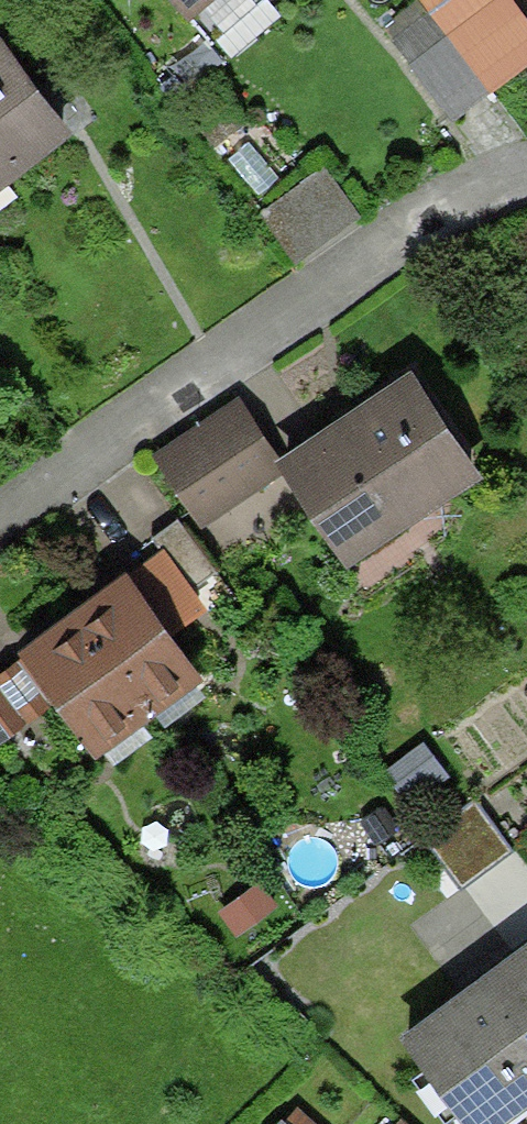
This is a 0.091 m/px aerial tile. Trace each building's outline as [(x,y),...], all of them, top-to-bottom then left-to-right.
[(205,22),(230,0),(185,0),(205,22)] [(482,72),(526,38),(526,12),(518,0),(462,0),(440,16),(482,72)] [(482,72),(440,16),(401,45),(443,101),(482,72)] [(59,106),(0,33),(0,153),(59,106)] [(351,203),(316,152),(254,195),(288,245),(351,203)] [(469,452),(403,357),(281,441),(347,536),(469,452)] [(232,399),(154,450),(192,507),(270,456),(232,399)] [(172,502),(141,523),(180,577),(210,555),(172,502)] [(67,595),(134,689),(187,652),(120,558),(67,595)] [(134,689),(67,595),(21,627),(87,722),(134,689)] [(0,677),(0,706),(14,696),(0,677)] [(469,783),(417,823),(458,876),(510,836),(469,783)] [(253,854),(203,891),(231,929),(281,893),(253,854)] [(402,1020),(464,1102),(512,1067),(522,1080),(526,1076),(526,928),(402,1020)] [(282,1103),(261,1123),(302,1123),(282,1103)]
